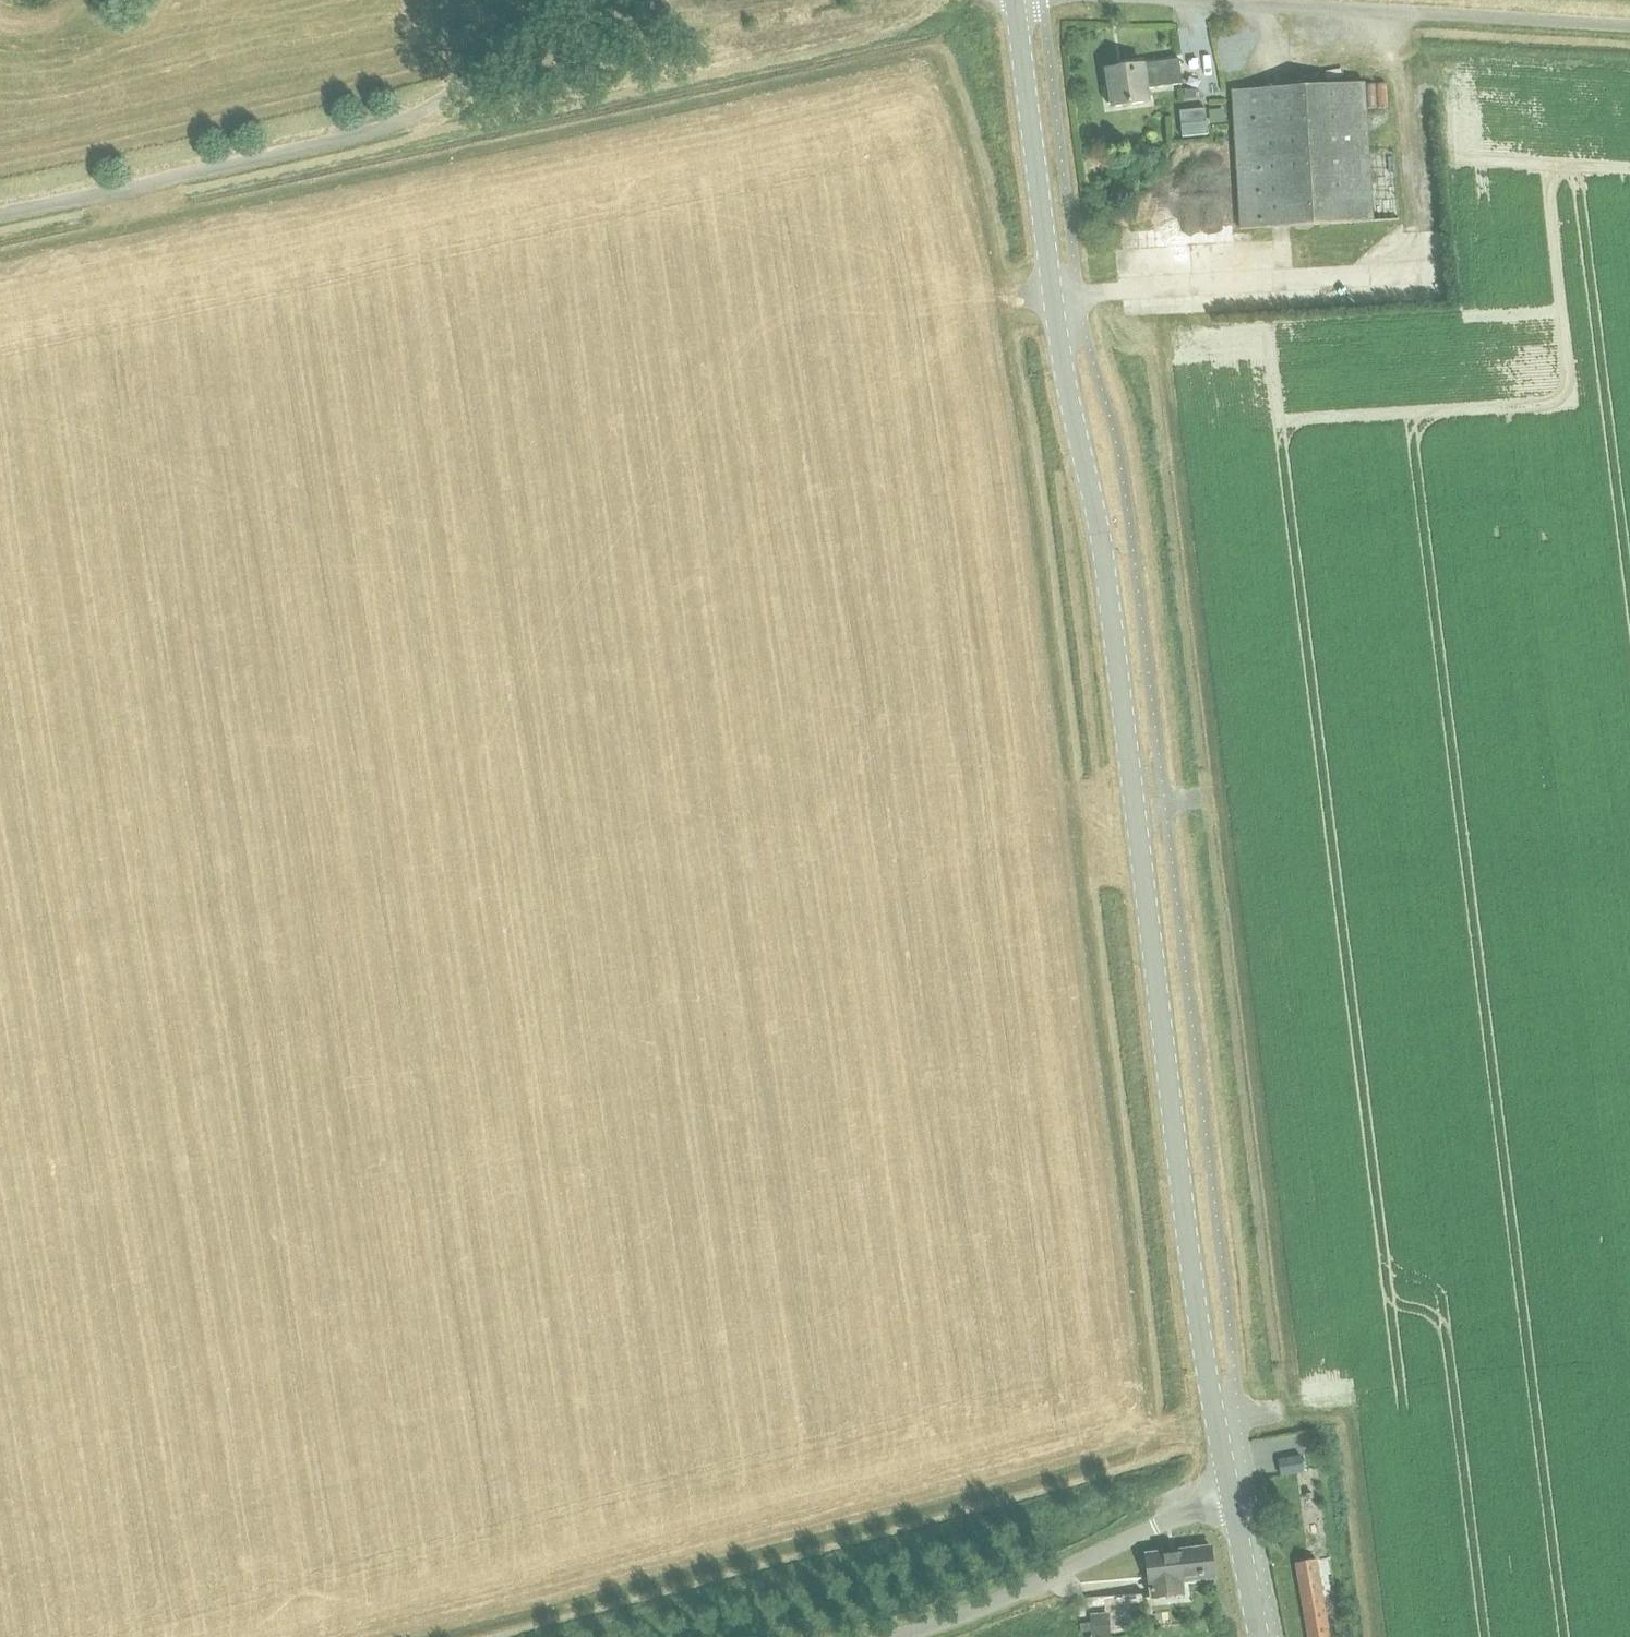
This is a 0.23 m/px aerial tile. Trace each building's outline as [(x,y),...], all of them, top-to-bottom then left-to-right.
[(1149,89),(1183,84),(1180,58),(1141,63),(1141,60),(1127,62),(1128,65),(1107,68),(1110,89),(1106,90),(1108,103),(1112,103),(1112,106),(1151,101),(1149,89)] [(1242,229),(1375,221),(1366,83),(1233,91),(1242,229)] [(1180,112),(1183,137),(1208,134),(1206,109),(1180,112)] [(1281,1476),(1304,1472),(1301,1457),(1278,1460),(1281,1476)] [(1181,1576),(1213,1573),(1210,1544),(1147,1551),(1152,1597),(1183,1594),(1181,1576)] [(1325,1609),(1316,1560),(1295,1563),(1308,1636),(1330,1636),(1325,1609)] [(1101,1606),(1101,1598),(1086,1599),(1087,1607),(1101,1606)] [(1110,1635),(1108,1611),(1089,1612),(1090,1636),(1110,1635)] [(1088,1623),(1080,1624),(1080,1632),(1086,1632),(1089,1631),(1088,1623)]
